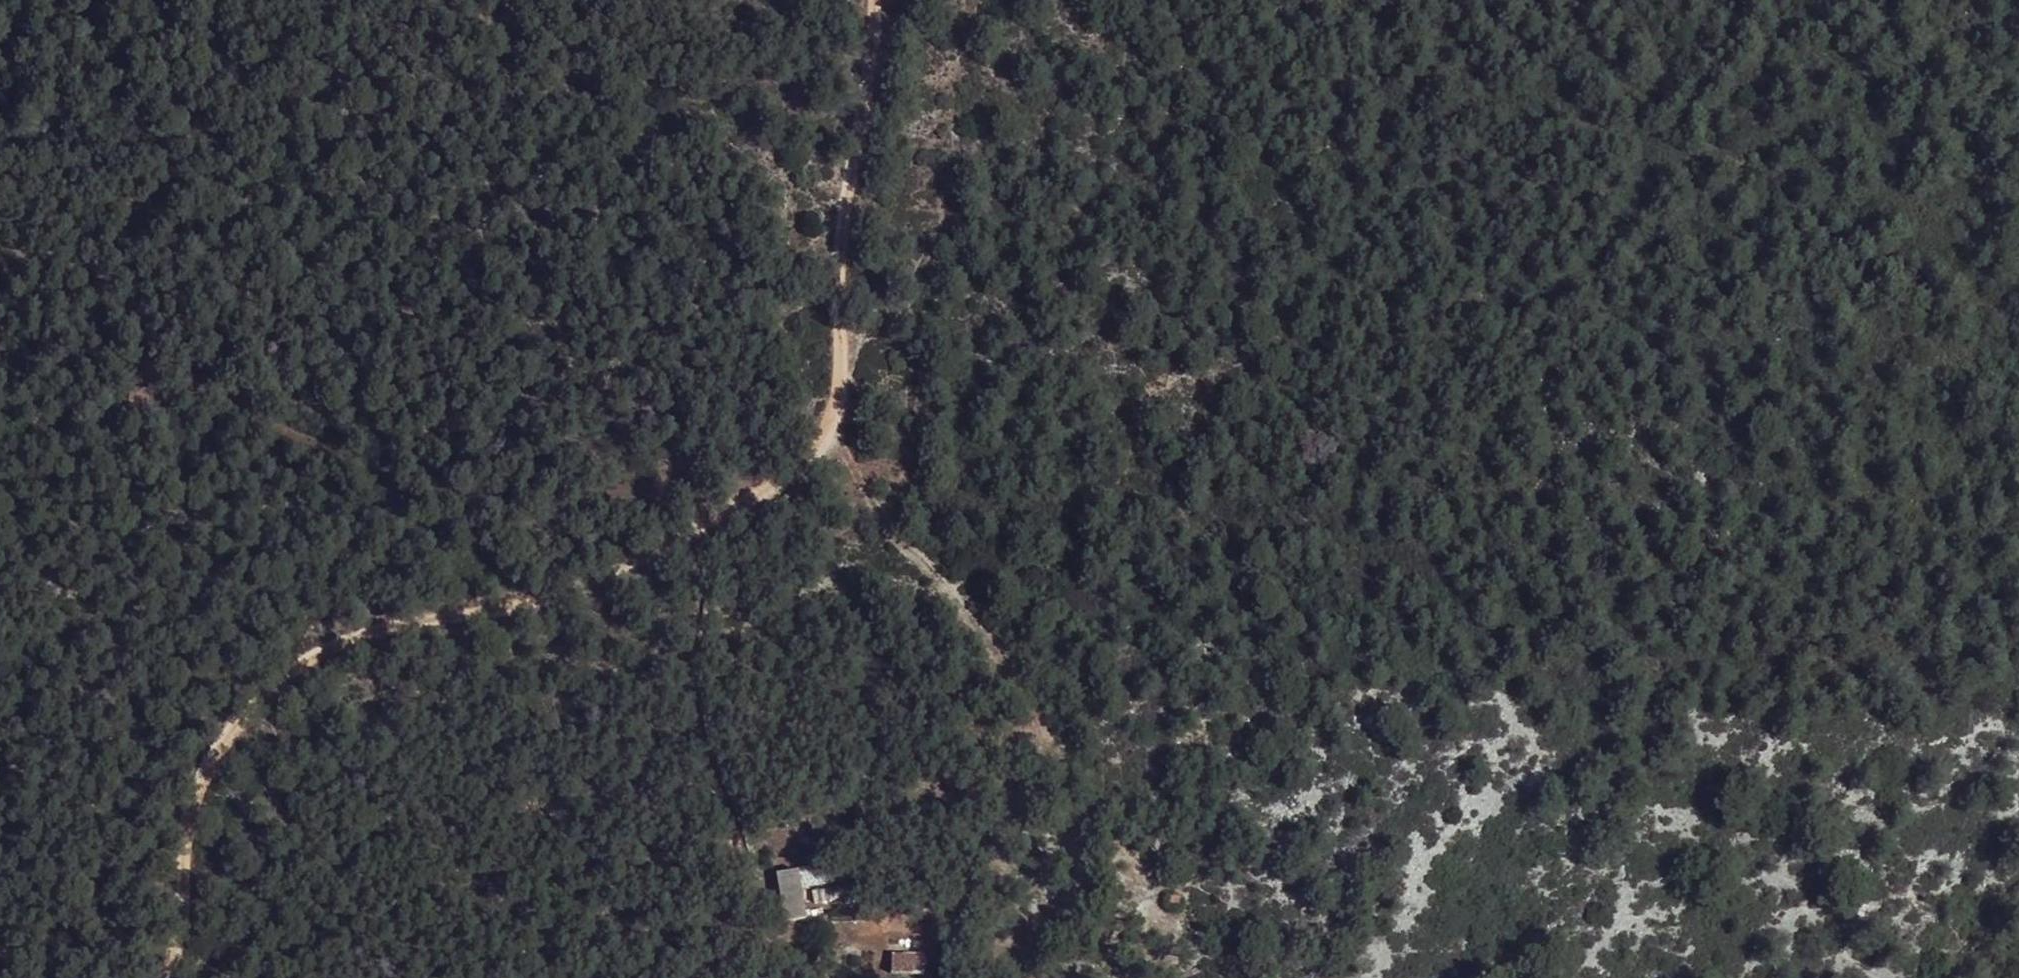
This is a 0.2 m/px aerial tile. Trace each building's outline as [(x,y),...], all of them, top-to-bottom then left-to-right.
[(800,869),(802,884),(837,880),(835,865),(800,869)] [(773,869),(777,920),(800,918),(796,868),(773,869)] [(889,951),(889,973),(922,973),(922,951),(889,951)]
